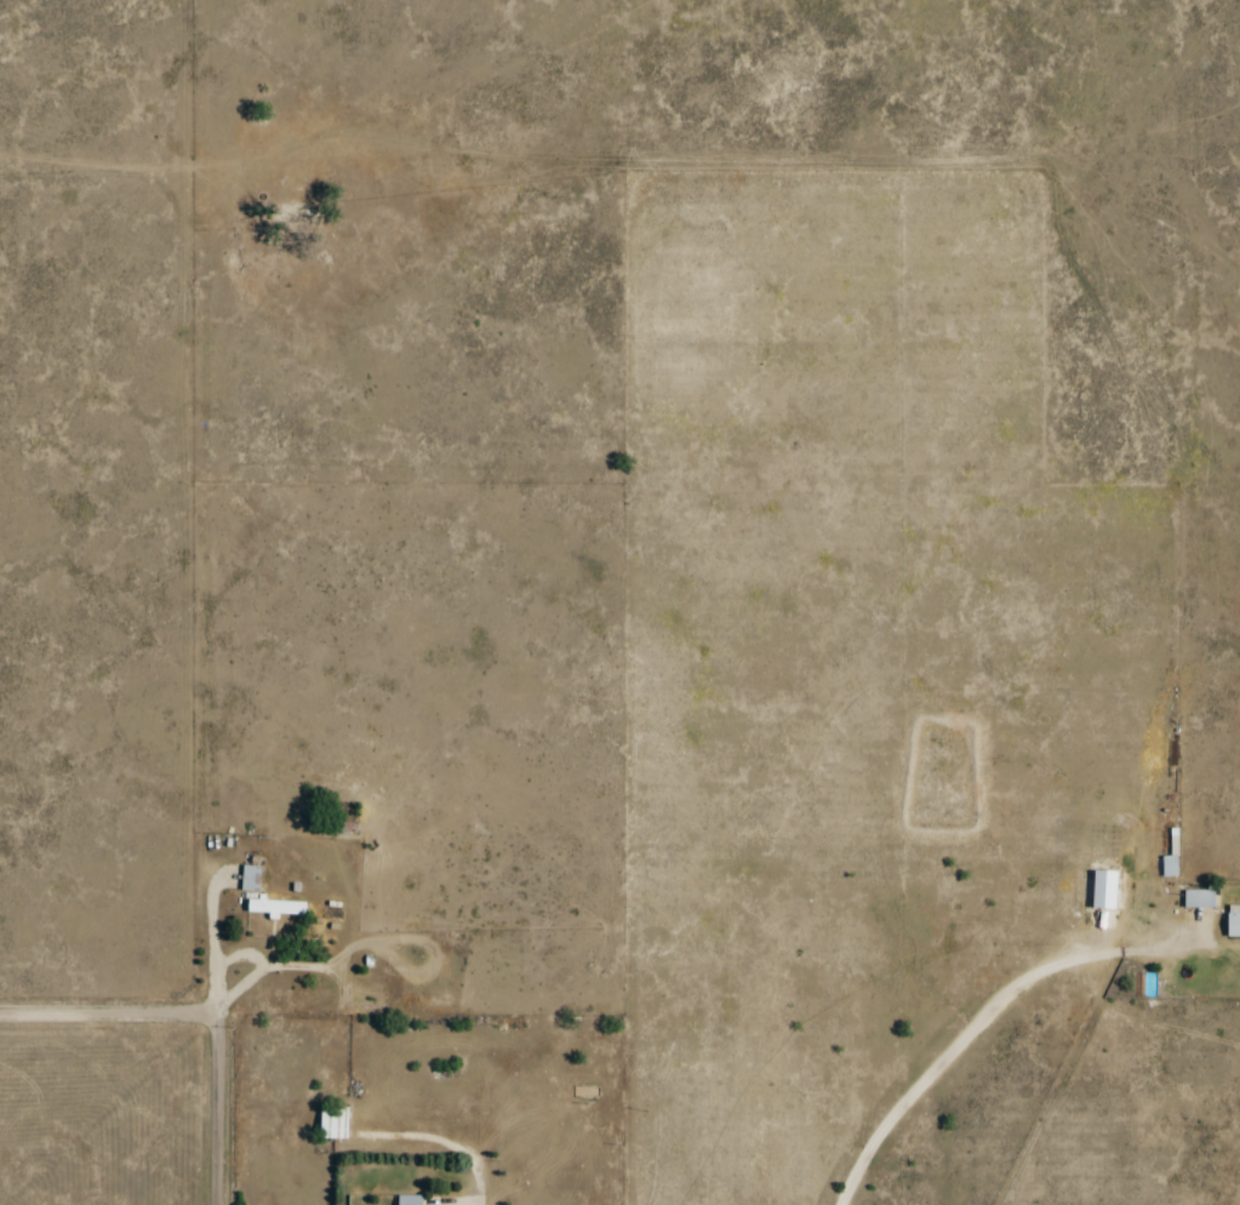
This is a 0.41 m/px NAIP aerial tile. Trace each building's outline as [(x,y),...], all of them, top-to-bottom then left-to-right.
[(1163,856),(1163,877),(1178,877),(1178,829),(1172,829),(1172,856),(1163,856)] [(261,867),(242,866),(241,892),(259,893),(261,867)] [(1215,909),(1215,889),(1185,889),(1185,909),(1215,909)] [(306,916),(306,902),(247,901),(247,915),(306,916)] [(1227,906),(1227,937),(1239,937),(1239,906),(1227,906)] [(347,1107),(320,1107),(320,1140),(347,1140),(347,1107)]
